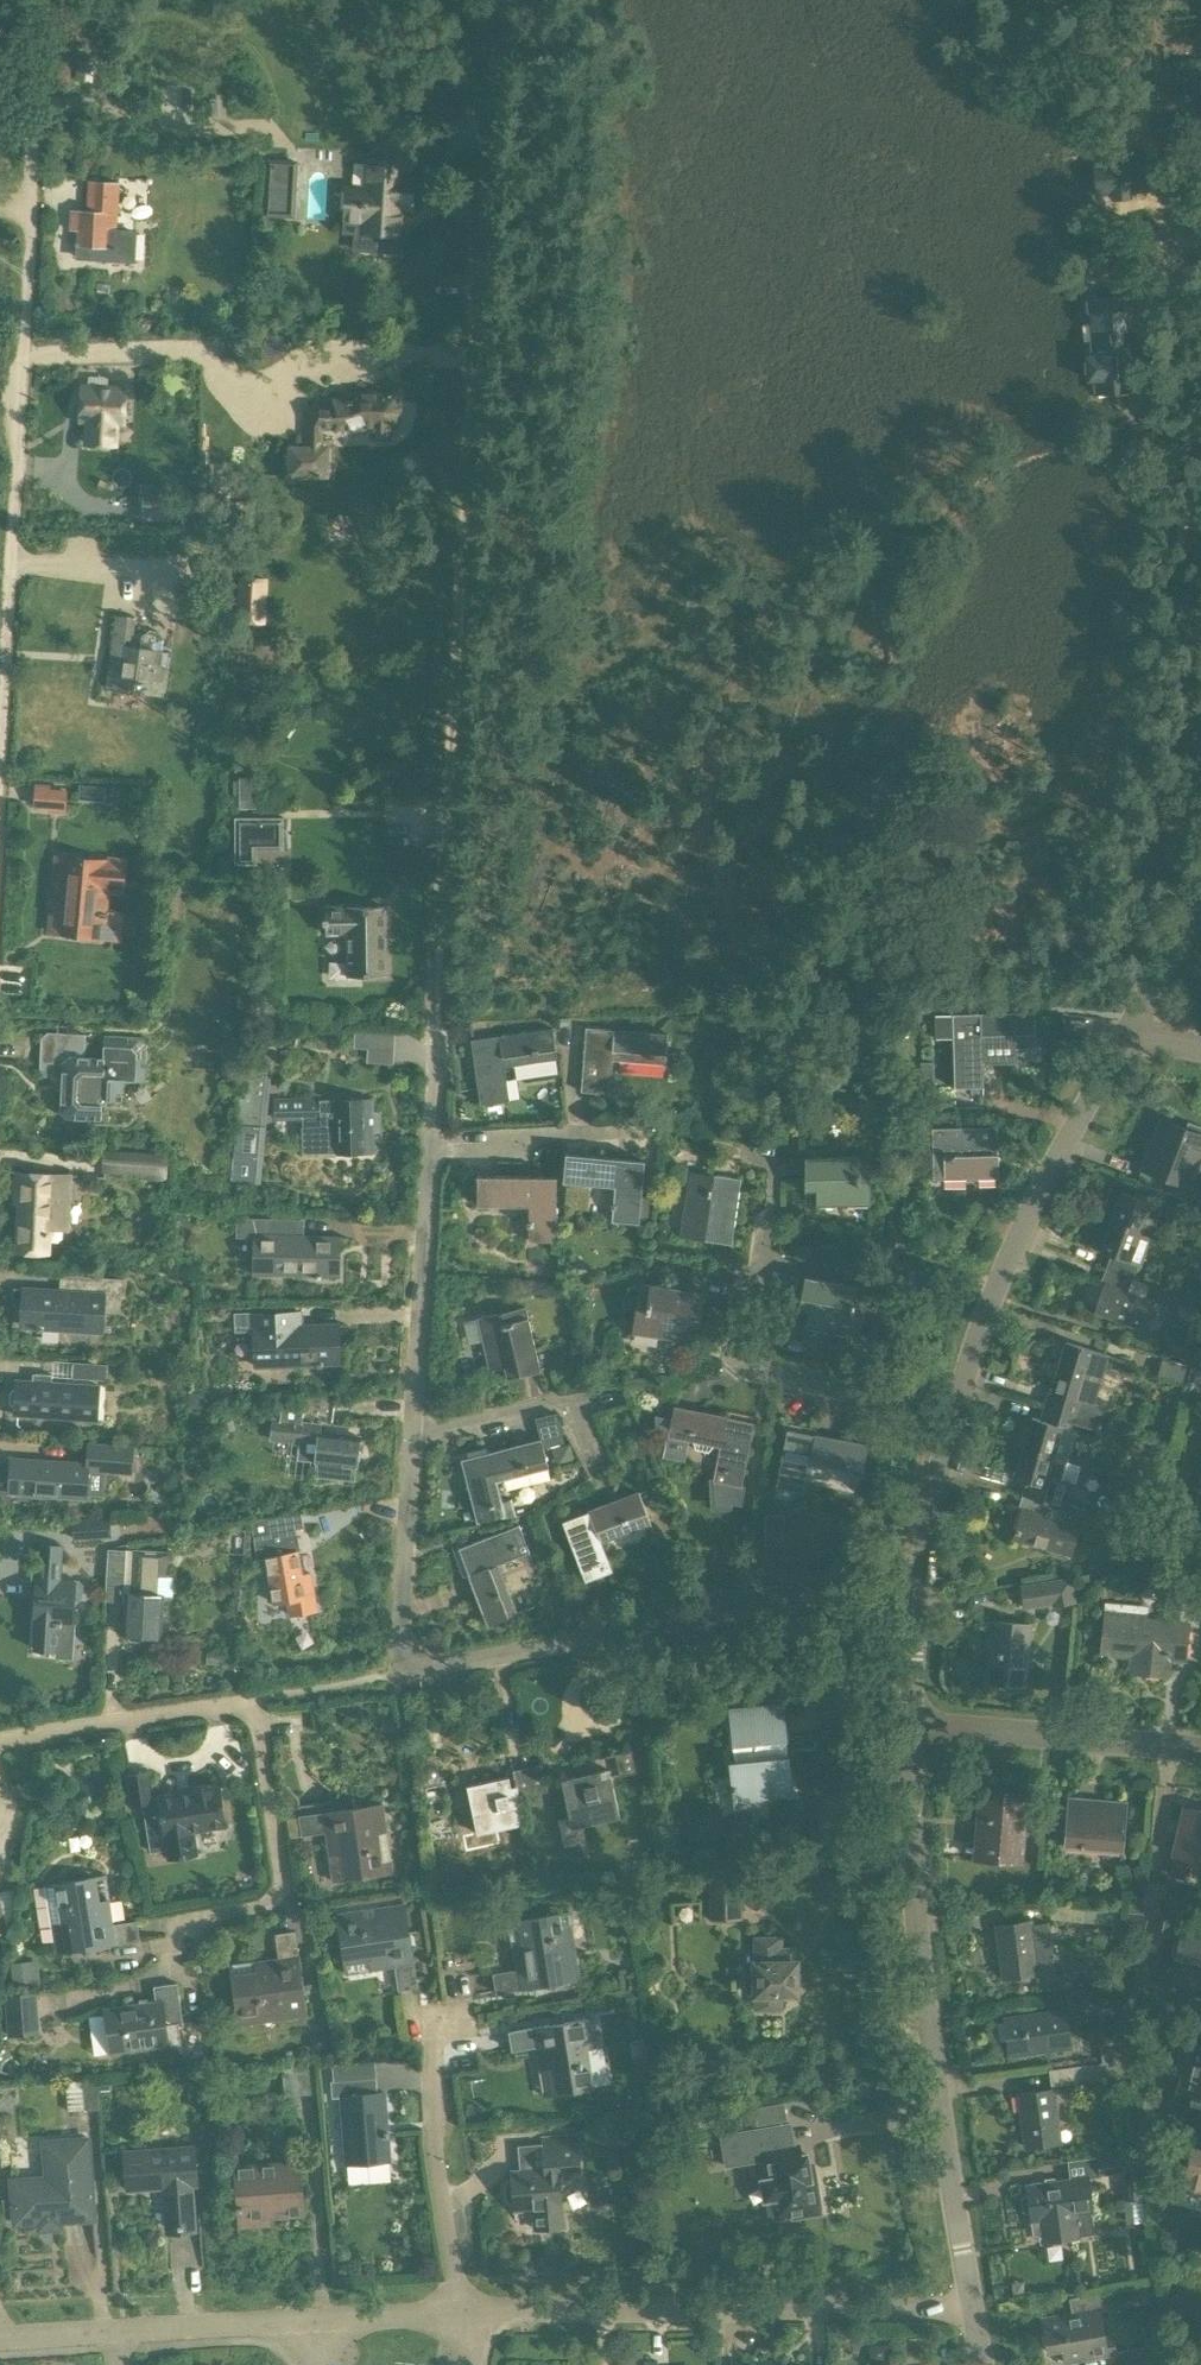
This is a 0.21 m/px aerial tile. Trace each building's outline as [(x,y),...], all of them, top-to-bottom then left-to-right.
[(453,109),(441,109),(441,125),(454,125),(453,109)] [(1144,158),(1092,162),(1094,193),(1147,189),(1144,158)] [(399,253),(401,216),(397,216),(397,203),(412,204),(414,177),(403,176),(404,161),(369,159),(367,189),(347,188),(344,232),(355,233),(354,250),(399,253)] [(117,230),(120,181),(91,179),(89,211),(72,210),(71,228),(79,228),(78,256),(134,259),(136,231),(117,230)] [(266,187),(264,215),(293,217),(295,189),(266,187)] [(1131,389),(1123,299),(1090,302),(1094,353),(1087,361),(1088,372),(1096,377),(1097,391),(1131,389)] [(226,327),(248,327),(248,314),(225,314),(226,327)] [(136,321),(134,326),(137,330),(142,332),(147,329),(148,324),(145,319),(140,318),(136,321)] [(123,421),(125,387),(84,385),(81,419),(88,419),(87,441),(116,443),(117,421),(123,421)] [(401,403),(398,394),(347,393),(346,396),(331,396),(331,397),(327,397),(327,408),(309,408),(308,446),(290,446),(290,473),(321,474),(322,427),(364,427),(364,425),(375,425),(375,437),(391,438),(391,424),(397,424),(400,413),(401,403)] [(148,503),(141,503),(141,519),(149,519),(170,519),(169,487),(148,487),(148,503)] [(265,623),(268,578),(240,576),(237,621),(265,623)] [(135,617),(117,615),(108,686),(167,694),(170,668),(167,668),(169,652),(163,651),(165,639),(159,630),(150,629),(142,635),(140,648),(131,647),(135,617)] [(106,788),(80,786),(80,799),(106,801),(106,788)] [(49,810),(49,814),(67,815),(69,795),(51,794),(51,789),(37,788),(36,809),(49,810)] [(272,848),(272,847),(261,847),(261,820),(272,820),(272,819),(240,819),(240,848),(272,848)] [(72,860),(59,858),(51,932),(106,937),(110,893),(113,893),(113,888),(128,889),(130,862),(73,858),(72,860)] [(326,911),(323,911),(323,920),(326,920),(326,934),(348,933),(348,975),(387,974),(385,905),(347,905),(347,907),(326,907),(326,911)] [(1034,1011),(935,1015),(935,1037),(953,1037),(954,1087),(983,1086),(982,1045),(1016,1044),(1016,1048),(1036,1048),(1034,1011)] [(666,1054),(668,1033),(587,1026),(582,1090),(610,1092),(613,1060),(646,1062),(646,1055),(650,1055),(650,1053),(666,1054)] [(481,1102),(509,1098),(504,1066),(557,1059),(555,1049),(556,1049),(553,1027),(472,1039),(481,1102)] [(105,1057),(87,1056),(88,1034),(50,1031),(45,1036),(43,1069),(47,1075),(65,1076),(62,1111),(67,1116),(102,1119),(103,1103),(108,1097),(123,1099),(125,1078),(146,1080),(147,1043),(142,1037),(106,1035),(105,1057)] [(355,1031),(354,1047),(369,1047),(370,1032),(355,1031)] [(931,1065),(920,1066),(921,1077),(931,1077),(931,1065)] [(262,1188),(271,1075),(238,1072),(228,1185),(262,1188)] [(373,1111),(373,1099),(274,1100),(274,1119),(303,1119),(304,1150),(373,1149),(373,1120),(380,1120),(380,1111),(373,1111)] [(1137,1182),(1166,1193),(1184,1199),(1187,1191),(1191,1189),(1200,1163),(1200,1126),(1189,1121),(1186,1129),(1159,1119),(1140,1168),(1142,1169),(1137,1182)] [(932,1179),(999,1177),(997,1126),(931,1127),(932,1179)] [(103,1151),(102,1172),(148,1175),(148,1178),(164,1178),(166,1155),(103,1151)] [(640,1224),(645,1160),(566,1153),(564,1182),(615,1186),(613,1202),(611,1202),(611,1208),(613,1208),(612,1221),(640,1224)] [(870,1205),(869,1156),(804,1157),(805,1191),(816,1191),(816,1206),(870,1205)] [(731,1243),(741,1180),(691,1172),(681,1236),(731,1243)] [(70,1227),(71,1175),(26,1173),(26,1175),(17,1175),(16,1201),(24,1201),(22,1249),(47,1250),(47,1226),(70,1227)] [(555,1239),(556,1176),(478,1174),(477,1203),(530,1204),(529,1221),(527,1221),(527,1227),(529,1227),(529,1239),(555,1239)] [(1161,1207),(1166,1193),(1137,1182),(1132,1196),(1119,1191),(1108,1220),(1151,1237),(1158,1218),(1146,1214),(1150,1203),(1161,1207)] [(337,1256),(337,1236),(274,1234),(274,1219),(238,1218),(238,1234),(256,1234),(255,1271),(315,1273),(315,1276),(321,1276),(321,1273),(331,1274),(332,1255),(337,1256)] [(1140,1265),(1151,1237),(1108,1220),(1097,1249),(1109,1253),(1104,1268),(1133,1279),(1133,1277),(1138,1264),(1140,1265)] [(1133,1279),(1104,1268),(1099,1281),(1103,1283),(1093,1310),(1142,1329),(1153,1301),(1143,1297),(1149,1283),(1142,1280),(1133,1277),(1133,1279)] [(1146,1271),(1142,1280),(1149,1283),(1151,1284),(1154,1275),(1146,1271)] [(858,1337),(868,1289),(805,1276),(798,1309),(809,1312),(806,1327),(858,1337)] [(126,1296),(127,1280),(91,1278),(90,1292),(26,1288),(25,1309),(30,1310),(29,1326),(105,1331),(108,1295),(126,1296)] [(699,1327),(704,1292),(640,1283),(633,1332),(686,1340),(688,1325),(699,1327)] [(540,1369),(525,1305),(476,1316),(489,1369),(504,1365),(507,1377),(540,1369)] [(273,1326),(272,1311),(236,1313),(237,1329),(255,1328),(256,1365),(318,1362),(318,1365),(322,1365),(322,1362),(333,1362),(333,1344),(337,1344),(336,1323),(273,1326)] [(1100,1422),(1104,1405),(1092,1401),(1105,1354),(1064,1342),(1050,1391),(1052,1392),(1048,1407),(1100,1422)] [(1191,1364),(1196,1352),(1185,1348),(1181,1360),(1191,1364)] [(1164,1359),(1159,1376),(1183,1383),(1188,1366),(1164,1359)] [(107,1379),(108,1364),(76,1362),(75,1376),(107,1379)] [(583,1370),(574,1373),(576,1382),(585,1380),(583,1370)] [(18,1386),(11,1392),(10,1402),(16,1409),(16,1412),(98,1418),(101,1384),(52,1381),(53,1375),(33,1373),(33,1380),(18,1379),(18,1386)] [(189,1393),(188,1406),(204,1407),(204,1394),(189,1393)] [(301,1423),(303,1409),(281,1406),(280,1418),(273,1418),(270,1439),(299,1442),(297,1460),(315,1462),(314,1473),(354,1478),(359,1434),(319,1429),(319,1425),(301,1423)] [(742,1485),(755,1422),(674,1406),(668,1436),(693,1441),(696,1449),(708,1452),(713,1446),(720,1447),(713,1479),(709,1478),(711,1510),(732,1509),(731,1503),(742,1504),(746,1486),(742,1485)] [(1023,1447),(1065,1459),(1068,1460),(1077,1429),(1096,1435),(1100,1422),(1048,1407),(1044,1420),(1031,1416),(1029,1427),(1024,1425),(1019,1444),(1023,1445),(1023,1447)] [(861,1476),(868,1445),(788,1429),(776,1485),(805,1491),(811,1466),(861,1476)] [(501,1500),(496,1481),(528,1473),(526,1464),(545,1459),(540,1438),(460,1459),(477,1522),(507,1514),(507,1516),(516,1514),(512,1497),(501,1500)] [(990,1449),(993,1440),(986,1438),(983,1448),(990,1449)] [(72,1439),(72,1447),(90,1448),(90,1442),(90,1440),(72,1439)] [(133,1471),(134,1445),(90,1442),(90,1448),(89,1462),(13,1457),(11,1491),(87,1496),(89,1468),(133,1471)] [(555,1465),(571,1461),(567,1445),(551,1449),(555,1465)] [(1063,1506),(1067,1491),(1057,1488),(1065,1459),(1023,1447),(1015,1476),(1025,1480),(1021,1494),(1050,1502),(1063,1506)] [(1142,1466),(1138,1479),(1156,1485),(1160,1471),(1142,1466)] [(585,1581),(611,1571),(599,1540),(650,1521),(639,1492),(562,1521),(585,1581)] [(1065,1552),(1073,1523),(1063,1520),(1065,1512),(1048,1507),(1050,1502),(1021,1494),(1018,1507),(1022,1509),(1014,1538),(1065,1552)] [(256,1557),(266,1555),(273,1600),(286,1599),(288,1612),(315,1608),(310,1571),(301,1572),(297,1549),(293,1550),(290,1528),(303,1526),(301,1511),(251,1519),(256,1557)] [(783,1543),(784,1515),(766,1514),(765,1542),(783,1543)] [(74,1539),(111,1537),(110,1517),(72,1519),(74,1539)] [(488,1624),(508,1616),(517,1613),(499,1565),(530,1553),(519,1525),(459,1548),(488,1624)] [(1137,1546),(1148,1550),(1152,1533),(1132,1527),(1129,1539),(1138,1541),(1137,1546)] [(78,1601),(83,1597),(84,1584),(79,1578),(62,1577),(64,1546),(40,1544),(35,1617),(37,1617),(35,1646),(57,1647),(59,1624),(63,1619),(73,1620),(74,1601),(78,1601)] [(130,1592),(126,1592),(124,1632),(129,1633),(128,1637),(131,1640),(140,1640),(143,1638),(143,1633),(162,1635),(164,1594),(173,1595),(174,1576),(169,1576),(170,1551),(133,1549),(130,1592)] [(1186,1565),(1183,1594),(1200,1596),(1200,1567),(1186,1565)] [(761,1577),(748,1579),(750,1591),(763,1588),(761,1577)] [(1071,1577),(1021,1585),(1025,1606),(1053,1601),(1053,1603),(1075,1599),(1071,1577)] [(1137,1611),(1137,1606),(1121,1604),(1121,1610),(1117,1609),(1110,1616),(1104,1616),(1101,1650),(1145,1654),(1143,1673),(1167,1675),(1168,1657),(1185,1658),(1188,1624),(1146,1620),(1140,1612),(1137,1611)] [(1023,1685),(1030,1623),(993,1619),(987,1681),(1023,1685)] [(734,1806),(765,1803),(764,1796),(792,1793),(783,1703),(729,1709),(735,1761),(729,1761),(734,1806)] [(620,1775),(636,1771),(632,1750),(615,1754),(620,1775)] [(540,1763),(527,1766),(532,1793),(546,1790),(540,1763)] [(514,1775),(467,1784),(473,1812),(492,1808),(496,1828),(524,1822),(519,1796),(532,1793),(527,1766),(513,1769),(514,1775)] [(149,1770),(128,1773),(133,1807),(143,1805),(150,1852),(166,1850),(167,1859),(199,1854),(195,1828),(227,1823),(221,1785),(217,1786),(216,1782),(191,1785),(192,1790),(153,1796),(149,1770)] [(572,1827),(620,1817),(609,1770),(562,1780),(572,1827)] [(46,1785),(44,1802),(60,1804),(62,1787),(46,1785)] [(1020,1861),(1026,1793),(980,1789),(976,1827),(985,1828),(982,1858),(1020,1861)] [(1122,1850),(1127,1802),(1111,1800),(1109,1820),(1067,1816),(1064,1845),(1122,1850)] [(393,1869),(383,1801),(299,1814),(302,1832),(325,1828),(332,1878),(393,1869)] [(1183,1806),(1172,1853),(1175,1854),(1170,1873),(1187,1877),(1192,1857),(1200,1860),(1200,1810),(1183,1806)] [(112,1924),(105,1876),(46,1885),(56,1951),(139,1939),(136,1921),(112,1924)] [(711,1916),(739,1915),(738,1877),(710,1877),(711,1916)] [(1173,1913),(1176,1883),(1145,1881),(1144,1897),(1143,1910),(1143,1912),(1173,1913)] [(1130,1896),(1129,1911),(1143,1912),(1143,1910),(1144,1897),(1130,1896)] [(417,1985),(406,1902),(338,1911),(346,1971),(396,1964),(399,1987),(417,1985)] [(1052,1903),(1050,1918),(1081,1921),(1082,1906),(1052,1903)] [(1112,1924),(1113,1909),(1082,1906),(1081,1921),(1112,1924)] [(496,1990),(580,1978),(570,1909),(510,1918),(518,1968),(493,1972),(496,1990)] [(1125,1937),(1124,1943),(1130,1944),(1132,1936),(1141,1939),(1146,1918),(1125,1916),(1125,1937)] [(1029,1921),(995,1925),(1003,1977),(1035,1972),(1035,1978),(1051,1976),(1051,1974),(1050,1974),(1047,1955),(1050,1955),(1045,1921),(1029,1923),(1029,1921)] [(1200,1987),(1200,1922),(1166,1921),(1163,1934),(1180,1938),(1175,1958),(1184,1961),(1179,1981),(1200,1987)] [(239,2023),(307,2014),(295,1929),(277,1932),(280,1955),(230,1962),(239,2023)] [(780,1947),(780,1936),(755,1936),(755,1973),(748,1974),(745,1980),(745,1986),(749,1992),(755,1993),(755,2008),(780,2008),(780,1993),(796,1993),(796,1961),(794,1961),(794,1947),(780,1947)] [(14,1985),(40,1982),(37,1959),(11,1963),(14,1985)] [(632,1980),(633,1989),(641,1988),(640,1979),(632,1980)] [(111,2052),(181,2040),(178,2025),(183,2024),(176,1982),(154,1986),(156,2000),(104,2008),(111,2052)] [(8,2035),(41,2032),(37,1991),(4,1994),(8,2035)] [(638,1991),(623,1993),(625,2005),(640,2003),(638,1991)] [(1074,1998),(1076,2008),(1090,2005),(1088,1996),(1074,1998)] [(1009,2053),(1069,2045),(1065,2010),(1004,2019),(1009,2053)] [(597,2045),(592,2017),(510,2030),(512,2048),(535,2045),(543,2094),(594,2086),(587,2047),(597,2045)] [(327,2048),(325,2036),(311,2038),(313,2050),(327,2048)] [(1103,2062),(1133,2058),(1131,2040),(1100,2044),(1103,2062)] [(1181,2043),(1176,2064),(1183,2066),(1177,2090),(1200,2096),(1200,2047),(1181,2043)] [(1123,2078),(1123,2075),(1135,2074),(1133,2058),(1103,2062),(1049,2069),(1051,2085),(1108,2077),(1109,2082),(1119,2081),(1119,2079),(1123,2078)] [(377,2091),(376,2075),(332,2079),(333,2094),(342,2094),(348,2162),(390,2158),(388,2128),(385,2128),(382,2091),(377,2091)] [(85,2110),(100,2109),(97,2077),(82,2078),(85,2110)] [(1025,2146),(1059,2141),(1052,2088),(1018,2092),(1025,2146)] [(1153,2096),(1141,2096),(1142,2111),(1154,2111),(1153,2096)] [(693,2129),(716,2126),(713,2106),(690,2109),(693,2129)] [(638,2130),(638,2137),(642,2143),(650,2143),(655,2138),(656,2131),(651,2126),(644,2125),(638,2130)] [(778,2126),(720,2135),(726,2166),(765,2160),(768,2176),(759,2177),(763,2203),(774,2201),(777,2216),(791,2214),(791,2216),(818,2212),(813,2178),(810,2178),(808,2169),(811,2169),(811,2167),(808,2167),(806,2154),(800,2155),(799,2146),(789,2148),(789,2145),(781,2146),(778,2126)] [(613,2132),(606,2138),(607,2147),(615,2151),(623,2145),(622,2136),(613,2132)] [(47,2177),(13,2180),(16,2223),(75,2218),(74,2199),(93,2197),(88,2139),(44,2142),(47,2177)] [(511,2172),(511,2177),(510,2178),(507,2182),(505,2185),(505,2189),(505,2193),(507,2199),(511,2203),(513,2205),(514,2208),(533,2206),(536,2229),(563,2226),(559,2180),(580,2179),(578,2144),(542,2146),(544,2170),(531,2171),(531,2170),(511,2172)] [(1170,2201),(1200,2209),(1200,2150),(1191,2147),(1182,2188),(1174,2186),(1170,2201)] [(195,2229),(191,2178),(197,2177),(195,2148),(126,2152),(128,2190),(164,2187),(167,2231),(195,2229)] [(1033,2221),(1034,2233),(1043,2235),(1044,2241),(1096,2233),(1087,2176),(1123,2171),(1126,2199),(1144,2197),(1139,2152),(1099,2157),(1101,2174),(1027,2185),(1027,2186),(1028,2186),(1029,2193),(1022,2198),(1024,2209),(1032,2212),(1032,2219),(1032,2221),(1033,2221)] [(304,2210),(303,2195),(300,2159),(236,2164),(239,2195),(241,2225),(271,2223),(270,2209),(283,2208),(284,2211),(304,2210)] [(350,2263),(338,2264),(339,2273),(351,2272),(350,2263)] [(996,2288),(998,2300),(1005,2299),(1002,2287),(996,2288)] [(1106,2307),(1104,2293),(1105,2293),(1105,2291),(1072,2297),(1072,2298),(1073,2298),(1075,2311),(1045,2317),(1051,2349),(1082,2344),(1085,2358),(1117,2352),(1115,2337),(1107,2338),(1101,2308),(1106,2307)] [(848,2339),(848,2331),(834,2332),(835,2340),(848,2339)] [(1125,2364),(1160,2359),(1158,2343),(1122,2349),(1125,2364)] [(870,2351),(871,2360),(890,2359),(889,2351),(883,2345),(876,2345),(870,2351)]
